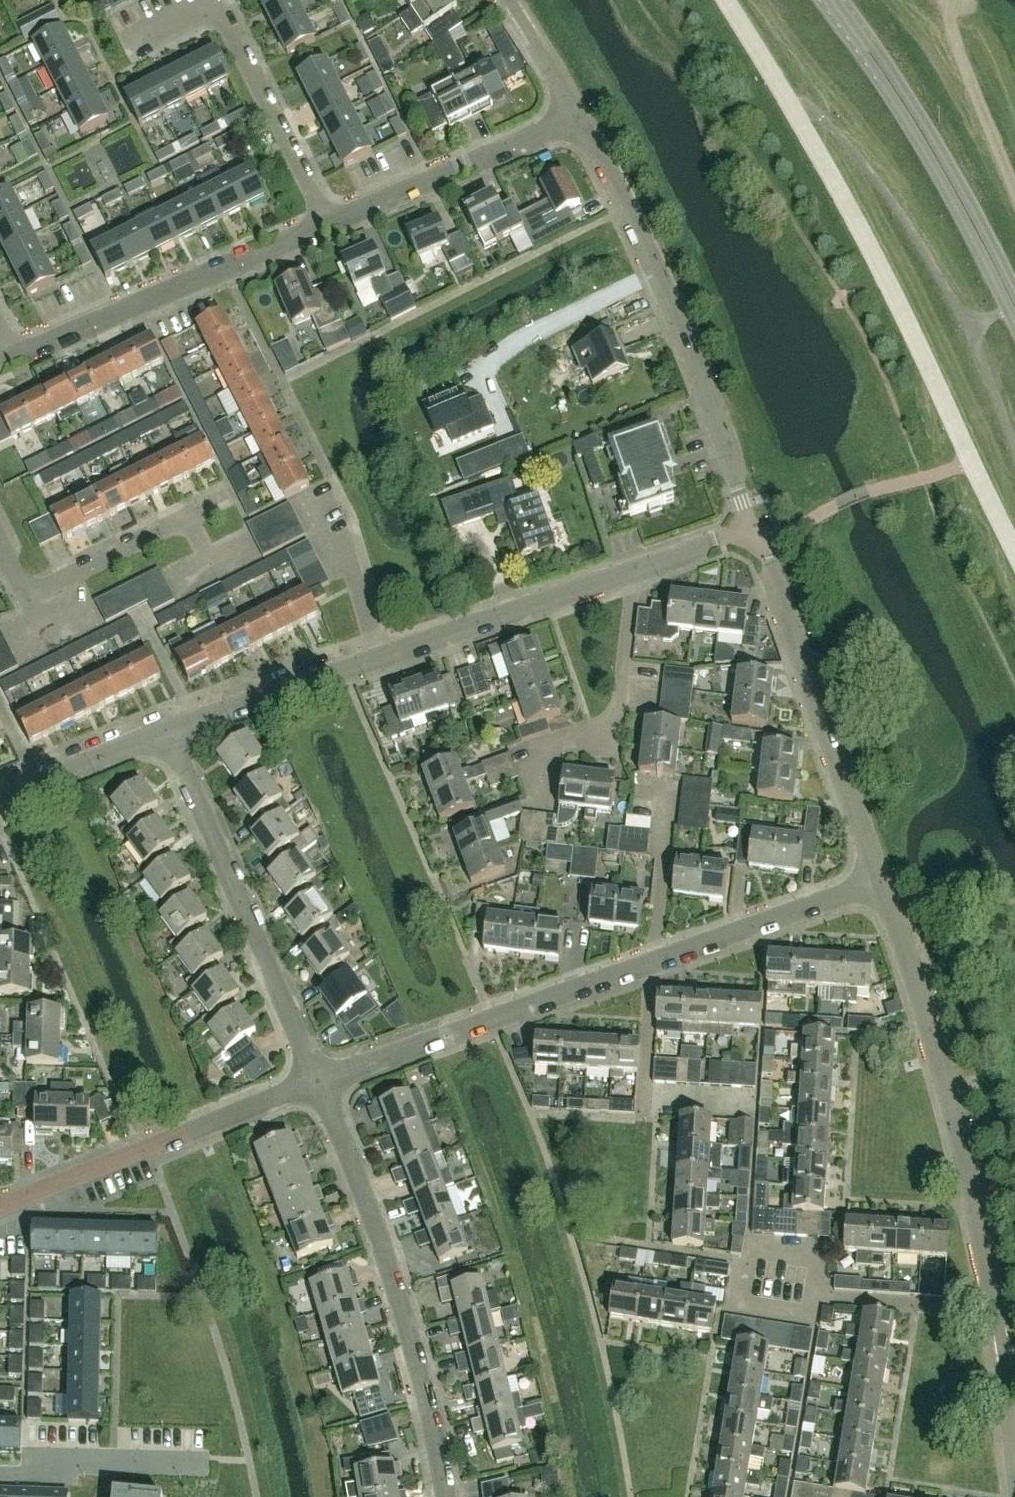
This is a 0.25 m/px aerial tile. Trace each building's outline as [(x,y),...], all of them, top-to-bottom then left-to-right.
[(102,11),(110,7),(107,0),(97,0),(102,11)] [(265,9),(284,0),(260,0),(265,9)] [(295,0),(284,0),(265,9),(277,32),(304,18),(295,0)] [(446,0),(427,0),(412,10),(400,18),(412,36),(423,28),(435,45),(449,35),(463,25),(446,0)] [(412,10),(427,0),(405,0),(412,10)] [(350,23),(342,6),(333,11),(341,27),(350,23)] [(366,14),(356,20),(363,33),(373,28),(366,14)] [(19,24),(27,40),(45,31),(37,15),(19,24)] [(316,42),(304,18),(277,32),(288,56),(316,42)] [(46,68),(74,54),(63,31),(35,45),(46,68)] [(449,35),(435,45),(454,85),(470,116),(506,97),(499,84),(514,76),(503,56),(489,63),(490,67),(465,80),(459,68),(465,66),(449,35)] [(369,62),(361,44),(353,48),(361,66),(369,62)] [(217,52),(194,64),(208,92),(231,80),(217,52)] [(74,54),(46,68),(57,90),(86,76),(74,54)] [(6,59),(0,62),(0,68),(6,80),(14,75),(6,59)] [(311,99),(338,85),(327,62),(299,76),(311,99)] [(208,92),(194,64),(171,76),(186,103),(208,92)] [(384,89),(375,73),(366,77),(375,93),(384,89)] [(97,98),(86,76),(57,90),(69,113),(97,98)] [(171,76),(149,87),(164,115),(186,103),(171,76)] [(26,99),(18,82),(9,86),(18,103),(26,99)] [(350,108),(338,85),(311,99),(322,121),(350,108)] [(454,85),(418,104),(434,135),(470,116),(454,85)] [(164,115),(149,87),(127,99),(141,127),(164,115)] [(7,94),(0,98),(0,102),(7,115),(15,111),(7,94)] [(395,112),(386,96),(378,99),(387,116),(395,112)] [(97,98),(69,113),(81,136),(109,122),(97,98)] [(37,121),(29,105),(20,109),(29,125),(37,121)] [(361,130),(350,108),(322,121),(333,144),(361,130)] [(246,110),(230,118),(234,126),(250,118),(246,110)] [(26,133),(18,116),(10,120),(18,137),(26,133)] [(407,135),(399,118),(390,123),(399,139),(407,135)] [(217,124),(201,132),(205,141),(221,132),(217,124)] [(245,128),(215,143),(219,150),(236,142),(235,140),(247,134),(245,128)] [(361,130),(333,144),(345,168),(373,154),(361,130)] [(52,149),(43,132),(34,137),(43,154),(52,149)] [(195,136),(179,144),(182,152),(199,144),(195,136)] [(37,156),(29,140),(21,144),(29,160),(37,156)] [(67,205),(117,182),(99,143),(78,152),(87,172),(78,176),(70,158),(50,167),(67,205)] [(209,146),(192,154),(196,162),(213,154),(209,146)] [(172,147),(155,155),(160,164),(176,156),(172,147)] [(186,157),(170,165),(174,173),(190,165),(186,157)] [(164,168),(147,177),(151,185),(168,177),(164,168)] [(251,172),(228,184),(242,211),(265,200),(251,172)] [(55,190),(46,173),(37,178),(46,194),(55,190)] [(530,193),(538,208),(550,202),(558,217),(581,205),(566,175),(542,187),(543,187),(530,193)] [(141,180),(124,188),(128,196),(145,188),(141,180)] [(242,211),(228,184),(206,195),(220,223),(242,211)] [(119,191),(102,200),(106,208),(123,199),(119,191)] [(22,215),(11,192),(0,197),(0,227),(22,215)] [(220,223),(206,195),(184,206),(198,234),(220,223)] [(485,250),(525,231),(512,206),(500,212),(492,196),(465,210),(485,250)] [(68,218),(61,202),(52,206),(60,222),(68,218)] [(90,206),(74,214),(78,222),(94,214),(90,206)] [(184,206),(161,217),(175,245),(198,234),(184,206)] [(22,215),(0,227),(0,241),(6,252),(34,238),(22,215)] [(175,245),(161,217),(139,229),(153,257),(175,245)] [(461,233),(447,240),(438,221),(407,234),(418,259),(443,249),(450,265),(471,255),(461,233)] [(72,224),(64,228),(72,245),(80,241),(72,224)] [(139,229),(116,240),(130,268),(153,257),(139,229)] [(34,238),(6,252),(17,274),(45,260),(34,238)] [(130,268),(116,240),(92,252),(106,280),(130,268)] [(83,247),(75,251),(83,268),(92,264),(83,247)] [(355,289),(369,283),(378,300),(379,299),(391,322),(417,309),(399,275),(388,281),(386,276),(385,277),(373,249),(343,261),(355,289)] [(56,283),(45,260),(17,274),(28,297),(56,283)] [(304,277),(277,289),(294,326),(313,317),(320,333),(327,352),(351,342),(343,326),(323,285),(329,299),(317,304),(304,277)] [(208,349),(233,336),(222,314),(197,327),(208,349)] [(368,333),(360,317),(343,326),(351,342),(368,333)] [(567,360),(576,356),(582,373),(587,371),(594,385),(629,371),(615,335),(586,347),(584,340),(562,348),(567,360)] [(233,336),(208,349),(219,370),(244,357),(233,336)] [(164,363),(152,338),(130,349),(142,374),(164,363)] [(172,338),(161,344),(169,359),(180,353),(172,338)] [(142,374),(130,349),(108,360),(121,385),(142,374)] [(244,357),(219,370),(230,391),(255,379),(244,357)] [(121,385),(108,360),(88,371),(100,395),(121,385)] [(186,366),(175,372),(183,387),(194,381),(186,366)] [(100,395),(88,371),(65,382),(77,406),(100,395)] [(255,379),(230,391),(241,413),(266,400),(255,379)] [(194,381),(183,387),(191,402),(202,397),(194,381)] [(65,382),(44,393),(56,417),(60,425),(81,414),(77,406),(65,382)] [(177,387),(161,395),(166,406),(183,398),(177,387)] [(143,390),(129,397),(134,408),(140,420),(154,412),(149,401),(143,390)] [(461,391),(426,407),(438,436),(449,431),(455,444),(495,427),(482,398),(467,405),(461,391)] [(56,417),(44,393),(22,404),(34,428),(56,417)] [(277,422),(266,400),(241,413),(252,434),(277,422)] [(185,402),(168,410),(174,421),(190,413),(185,402)] [(22,404),(0,415),(0,416),(1,418),(0,419),(0,445),(12,440),(34,428),(22,404)] [(140,420),(134,408),(117,417),(123,428),(140,420)] [(208,409),(197,415),(205,430),(216,424),(208,409)] [(155,417),(141,424),(146,435),(161,428),(155,417)] [(288,443),(277,422),(252,434),(263,456),(288,443)] [(105,423),(90,431),(95,442),(110,435),(105,423)] [(141,424),(125,432),(131,443),(146,435),(141,424)] [(216,424),(205,430),(212,445),(224,440),(216,424)] [(648,433),(649,437),(613,449),(624,480),(618,482),(630,516),(674,501),(658,455),(671,450),(663,428),(648,433)] [(95,442),(90,431),(74,439),(80,450),(95,442)] [(593,452),(603,448),(598,436),(587,440),(572,445),(577,458),(582,456),(594,488),(604,485),(593,452)] [(112,439),(98,446),(104,457),(118,450),(112,439)] [(204,439),(178,452),(190,478),(216,465),(204,439)] [(523,440),(473,460),(480,476),(510,464),(511,468),(531,460),(523,440)] [(288,443),(263,456),(268,467),(259,472),(264,482),(273,477),(273,478),(298,465),(288,443)] [(61,445),(47,452),(53,464),(67,456),(61,445)] [(98,446),(82,454),(87,465),(104,457),(98,446)] [(227,446),(216,452),(226,473),(238,468),(227,446)] [(53,464),(47,452),(31,460),(37,471),(53,464)] [(178,452),(159,462),(172,487),(190,478),(178,452)] [(69,461),(54,469),(59,479),(75,472),(69,461)] [(159,462),(138,472),(150,497),(172,487),(159,462)] [(298,465),(273,478),(285,500),(310,487),(298,465)] [(248,489),(238,468),(226,473),(237,495),(248,489)] [(39,476),(45,486),(59,479),(54,469),(39,476)] [(138,472),(117,483),(129,508),(150,497),(138,472)] [(555,547),(539,500),(520,507),(511,481),(443,505),(452,530),(496,515),(500,528),(510,524),(521,558),(540,551),(540,552),(555,547)] [(117,483),(94,494),(107,519),(129,508),(117,483)] [(260,512),(248,489),(237,495),(249,517),(260,512)] [(94,494),(73,504),(86,530),(107,519),(94,494)] [(288,503),(268,514),(273,525),(294,514),(288,503)] [(73,504),(51,515),(62,536),(64,540),(86,530),(73,504)] [(268,514),(247,525),(253,536),(273,525),(268,514)] [(300,525),(294,514),(273,525),(279,536),(300,525)] [(51,515),(41,521),(51,542),(62,536),(51,515)] [(41,521),(30,526),(40,547),(51,542),(41,521)] [(273,525),(253,536),(258,547),(279,536),(273,525)] [(305,536),(300,525),(279,536),(285,547),(305,536)] [(279,536),(258,547),(264,557),(285,547),(279,536)] [(292,562),(293,562),(313,552),(308,541),(287,552),(288,553),(287,553),(292,562)] [(293,562),(298,572),(319,562),(313,552),(293,562)] [(292,562),(287,553),(265,564),(270,574),(292,562)] [(298,572),(303,583),(324,573),(319,562),(298,572)] [(265,564),(243,575),(248,584),(270,574),(265,564)] [(159,569),(137,580),(143,591),(164,580),(159,569)] [(324,573),(303,583),(307,591),(308,593),(321,587),(329,583),(324,573)] [(248,584),(243,575),(222,585),(227,595),(248,584)] [(137,580),(127,585),(138,607),(148,602),(148,601),(143,591),(137,580)] [(169,591),(164,580),(143,591),(148,601),(169,591)] [(127,585),(117,590),(122,601),(128,612),(138,607),(127,585)] [(222,585),(211,591),(216,601),(227,596),(227,595),(222,585)] [(314,606),(327,599),(321,587),(308,593),(314,606)] [(94,601),(100,612),(122,601),(117,590),(94,601)] [(175,602),(169,591),(148,602),(153,612),(175,602)] [(307,591),(285,603),(298,628),(320,617),(314,606),(308,593),(307,591)] [(694,632),(698,597),(673,594),(671,605),(653,603),(652,611),(640,609),(636,638),(667,641),(671,642),(678,636),(679,630),(694,632)] [(205,606),(200,596),(179,606),(184,616),(205,606)] [(723,600),(698,597),(694,632),(720,635),(723,600)] [(723,600),(720,635),(745,638),(743,648),(756,649),(760,619),(747,617),(749,603),(723,600)] [(100,612),(105,623),(128,612),(122,601),(100,612)] [(285,603),(263,614),(276,639),(298,628),(285,603)] [(184,616),(179,606),(156,618),(161,628),(177,620),(178,624),(185,620),(183,616),(184,616)] [(254,650),(233,607),(222,613),(231,630),(220,635),(233,661),(254,650)] [(276,639),(263,614),(242,624),(233,607),(254,650),(276,639)] [(130,617),(108,629),(113,639),(120,636),(125,645),(140,637),(130,617)] [(113,639),(108,629),(86,640),(91,650),(113,639)] [(233,661),(220,635),(199,646),(212,672),(233,661)] [(91,650),(86,640),(64,651),(70,661),(91,650)] [(212,672),(199,646),(187,652),(181,641),(171,646),(190,683),(212,672)] [(512,678),(545,667),(536,642),(503,653),(512,678)] [(7,646),(0,650),(0,663),(13,657),(7,646)] [(70,661),(64,651),(43,662),(48,672),(70,661)] [(127,665),(140,690),(162,679),(149,654),(127,665)] [(13,657),(0,663),(0,677),(18,668),(13,657)] [(48,672),(43,662),(21,673),(27,683),(48,672)] [(140,690),(127,665),(105,676),(118,701),(140,690)] [(481,665),(469,669),(479,698),(491,693),(481,665)] [(545,667),(512,678),(520,702),(553,691),(545,667)] [(664,682),(692,685),(694,671),(666,668),(664,682)] [(479,698),(469,669),(456,673),(467,702),(479,698)] [(734,671),(731,698),(766,702),(769,675),(734,671)] [(21,673),(0,683),(0,685),(5,694),(27,683),(21,673)] [(425,716),(425,717),(429,727),(438,723),(435,713),(451,708),(450,707),(461,703),(452,675),(440,679),(439,676),(414,684),(425,716)] [(118,701),(105,676),(84,687),(96,712),(118,701)] [(692,685),(664,682),(663,694),(691,697),(692,685)] [(425,716),(414,684),(390,692),(394,706),(383,710),(392,738),(414,731),(411,721),(425,717),(425,716)] [(96,712),(84,687),(62,698),(75,723),(96,712)] [(553,691),(520,702),(528,725),(518,729),(523,741),(550,731),(547,721),(562,716),(553,691)] [(691,697),(663,694),(662,706),(690,709),(691,697)] [(75,723),(62,698),(41,709),(54,734),(75,723)] [(766,702),(731,698),(727,723),(763,727),(766,702)] [(54,734),(41,709),(19,720),(32,745),(54,734)] [(644,748),(678,752),(681,727),(647,722),(644,748)] [(722,741),(750,744),(751,731),(724,728),(722,741)] [(249,734),(219,756),(236,780),(237,779),(244,788),(265,773),(266,775),(273,769),(266,759),(267,759),(249,734)] [(765,746),(762,772),(796,777),(800,750),(765,746)] [(678,752),(644,748),(641,773),(675,777),(678,752)] [(486,777),(514,767),(509,754),(481,764),(486,777)] [(456,759),(422,772),(432,797),(465,785),(465,784),(474,780),(470,769),(461,772),(456,759)] [(514,767),(486,777),(491,788),(518,778),(514,767)] [(543,845),(556,846),(558,828),(565,827),(570,825),(571,824),(575,820),(576,818),(577,816),(578,814),(578,810),(578,809),(585,810),(590,774),(564,771),(558,818),(547,816),(543,845)] [(796,777),(762,772),(759,797),(794,801),(796,777)] [(244,788),(235,795),(252,818),(253,817),(261,827),(282,812),(283,814),(290,809),(282,797),(266,775),(265,773),(244,788)] [(590,774),(586,810),(611,813),(616,778),(590,774)] [(682,791),(711,795),(713,782),(684,778),(682,791)] [(122,830),(129,841),(157,820),(150,811),(158,805),(142,782),(112,804),(128,825),(122,830)] [(465,785),(432,797),(440,820),(474,808),(465,785)] [(299,791),(290,798),(294,804),(303,797),(299,791)] [(711,795),(682,791),(680,803),(710,807),(711,795)] [(455,835),(463,859),(497,847),(489,824),(521,813),(522,813),(517,800),(463,821),(466,831),(455,835)] [(710,807),(680,803),(678,816),(708,820),(710,807)] [(804,835),(817,837),(820,810),(807,808),(804,835)] [(261,827),(252,834),(269,858),(271,857),(278,867),(299,852),(300,854),(319,840),(311,828),(300,837),(283,814),(282,812),(261,827)] [(522,813),(518,841),(527,842),(531,843),(536,814),(522,813),(521,813),(522,813)] [(531,843),(527,842),(526,849),(536,850),(537,844),(543,845),(547,816),(536,814),(531,843)] [(708,820),(678,816),(677,827),(707,831),(708,820)] [(139,869),(146,879),(173,859),(166,849),(175,843),(158,820),(157,820),(129,841),(128,842),(145,865),(139,869)] [(775,871),(779,835),(754,832),(754,828),(740,826),(736,864),(749,865),(749,867),(775,871)] [(619,841),(648,845),(649,831),(621,828),(619,841)] [(805,838),(779,835),(775,871),(800,874),(805,838)] [(648,845),(619,841),(618,854),(647,857),(648,845)] [(506,872),(497,847),(463,859),(472,884),(506,872)] [(583,878),(587,850),(573,848),(570,877),(583,878)] [(587,850),(583,878),(595,880),(598,851),(587,850)] [(278,867),(269,874),(287,898),(288,897),(295,907),(316,892),(318,894),(325,889),(316,876),(300,854),(299,852),(278,867)] [(154,907),(161,917),(190,897),(183,887),(191,880),(175,858),(173,859),(146,879),(144,879),(161,902),(154,907)] [(699,898),(703,863),(677,860),(673,895),(699,898)] [(729,866),(703,863),(699,898),(724,901),(729,866)] [(536,875),(535,886),(544,887),(545,876),(536,875)] [(2,918),(1,940),(13,940),(15,883),(0,882),(0,918),(2,918)] [(614,928),(618,894),(593,890),(588,925),(614,928)] [(295,907),(287,914),(304,937),(305,936),(312,947),(333,931),(334,933),(361,913),(355,905),(336,920),(334,917),(318,894),(316,892),(295,907)] [(644,897),(618,894),(614,928),(639,931),(644,897)] [(161,917),(178,940),(199,925),(208,919),(191,896),(190,897),(161,917)] [(487,935),(485,950),(509,953),(513,918),(490,915),(491,905),(477,904),(473,933),(487,935)] [(513,918),(509,953),(533,957),(538,921),(539,912),(515,909),(513,918)] [(538,921),(533,957),(561,960),(565,925),(538,921)] [(188,982),(195,992),(222,972),(216,963),(224,957),(207,934),(206,935),(199,925),(178,940),(172,944),(179,954),(177,955),(194,977),(188,982)] [(322,977),(328,986),(349,971),(350,972),(358,967),(351,957),(352,957),(334,933),(333,931),(312,947),(303,953),(321,978),(322,977)] [(30,968),(30,959),(33,959),(34,941),(13,940),(1,940),(0,940),(0,967),(30,968)] [(793,997),(796,955),(770,954),(768,996),(793,997)] [(821,957),(796,955),(793,997),(806,998),(806,987),(819,988),(821,957)] [(821,957),(819,988),(833,989),(832,1003),(843,1003),(846,958),(821,957)] [(846,958),(843,1003),(856,1004),(857,990),(870,991),(872,960),(846,958)] [(0,967),(0,993),(32,994),(33,977),(29,977),(30,968),(0,967)] [(203,1020),(211,1031),(240,1010),(233,1001),(241,995),(224,971),(222,972),(195,992),(194,992),(211,1015),(203,1020)] [(328,986),(320,992),(338,1017),(345,1028),(360,1018),(361,1020),(377,1008),(350,972),(349,971),(328,986)] [(683,1035),(685,995),(660,994),(657,1033),(683,1035)] [(710,997),(685,995),(683,1035),(707,1036),(710,997)] [(736,998),(710,997),(707,1036),(732,1037),(732,1029),(733,1029),(736,998)] [(761,1000),(736,998),(733,1029),(759,1030),(761,1000)] [(240,1010),(211,1031),(234,1063),(227,1068),(235,1078),(263,1058),(248,1038),(256,1032),(240,1010)] [(14,1037),(60,1038),(60,1029),(64,1029),(65,1012),(29,1011),(29,1025),(14,1024),(14,1037)] [(782,1016),(766,1015),(765,1026),(781,1027),(782,1016)] [(848,1031),(875,1033),(876,1019),(849,1017),(848,1031)] [(817,1019),(800,1018),(799,1028),(816,1029),(817,1019)] [(833,1020),(817,1019),(816,1029),(833,1030),(833,1020)] [(803,1060),(834,1061),(835,1037),(804,1035),(804,1048),(792,1047),(792,1060),(803,1060)] [(561,1069),(563,1038),(537,1036),(536,1048),(535,1067),(548,1068),(548,1078),(560,1079),(561,1069)] [(60,1038),(14,1037),(13,1049),(28,1049),(27,1064),(63,1065),(64,1047),(60,1047),(60,1038)] [(563,1038),(561,1069),(586,1070),(588,1040),(563,1038)] [(613,1041),(588,1040),(586,1070),(611,1072),(613,1041)] [(639,1043),(613,1041),(611,1072),(610,1079),(623,1079),(624,1073),(637,1074),(639,1043)] [(536,1048),(510,1052),(516,1066),(535,1067),(536,1048)] [(775,1050),(764,1050),(764,1058),(773,1058),(775,1058),(775,1050)] [(763,1075),(773,1076),(773,1058),(764,1058),(763,1075)] [(654,1083),(665,1083),(666,1060),(655,1060),(654,1083)] [(665,1083),(676,1084),(677,1061),(666,1060),(665,1083)] [(801,1086),(832,1087),(834,1061),(803,1060),(802,1074),(788,1074),(787,1085),(801,1086)] [(677,1061),(676,1084),(688,1085),(689,1061),(677,1061)] [(689,1061),(688,1085),(700,1085),(701,1062),(689,1061)] [(708,1086),(720,1087),(722,1063),(710,1062),(708,1086)] [(732,1088),(734,1064),(722,1063),(720,1087),(732,1088)] [(732,1088),(744,1088),(745,1065),(734,1064),(732,1088)] [(745,1065),(744,1088),(755,1089),(757,1065),(745,1065)] [(14,1092),(14,1084),(0,1085),(0,1092),(14,1092)] [(26,1084),(14,1084),(14,1092),(13,1109),(25,1109),(26,1084)] [(26,1084),(25,1109),(36,1109),(36,1136),(53,1136),(53,1131),(62,1132),(64,1085),(52,1085),(52,1100),(37,1099),(38,1084),(26,1084)] [(761,1101),(771,1102),(772,1085),(761,1084),(761,1101)] [(64,1085),(62,1132),(71,1132),(71,1136),(89,1137),(89,1112),(95,1112),(101,1124),(112,1118),(102,1096),(90,1101),(76,1100),(76,1086),(64,1085)] [(801,1086),(800,1111),(830,1113),(832,1087),(801,1086)] [(788,1106),(792,1092),(777,1088),(773,1102),(788,1106)] [(418,1090),(368,1109),(374,1123),(386,1118),(393,1137),(431,1123),(418,1090)] [(533,1108),(549,1109),(550,1099),(533,1098),(533,1108)] [(584,1112),(584,1101),(567,1100),(567,1110),(584,1112)] [(609,1114),(634,1115),(635,1102),(610,1100),(609,1114)] [(584,1101),(584,1112),(600,1113),(601,1102),(584,1101)] [(759,1125),(769,1126),(771,1110),(760,1109),(759,1125)] [(830,1113),(800,1111),(799,1125),(784,1124),(783,1135),(798,1136),(829,1138),(830,1113)] [(679,1144),(710,1146),(712,1120),(681,1118),(679,1144)] [(12,1168),(13,1132),(17,1132),(17,1124),(9,1124),(6,1121),(0,1120),(0,1167),(12,1168)] [(753,1121),(731,1120),(729,1147),(740,1148),(751,1149),(752,1149),(753,1121)] [(393,1137),(380,1141),(385,1154),(398,1149),(405,1168),(434,1158),(443,1155),(431,1123),(393,1137)] [(299,1134),(256,1151),(267,1178),(303,1163),(297,1149),(304,1147),(299,1134)] [(769,1134),(758,1134),(757,1151),(768,1152),(769,1134)] [(829,1138),(798,1136),(783,1135),(782,1147),(798,1148),(797,1162),(827,1164),(829,1138)] [(679,1144),(677,1169),(721,1172),(722,1147),(710,1146),(679,1144)] [(751,1149),(740,1148),(739,1164),(750,1165),(751,1149)] [(405,1168),(393,1173),(397,1186),(410,1181),(417,1199),(445,1189),(454,1186),(449,1172),(440,1175),(434,1158),(405,1168)] [(757,1160),(756,1176),(766,1177),(767,1161),(757,1160)] [(303,1163),(267,1178),(278,1205),(313,1190),(308,1176),(314,1173),(309,1161),(303,1163)] [(827,1164),(797,1162),(796,1173),(783,1173),(783,1186),(795,1187),(826,1188),(827,1164)] [(677,1169),(676,1194),(707,1196),(707,1182),(721,1183),(722,1172),(721,1172),(677,1169)] [(749,1174),(739,1173),(738,1190),(749,1191),(749,1174)] [(254,1207),(272,1200),(265,1181),(247,1188),(254,1207)] [(755,1185),(754,1202),(765,1202),(766,1186),(755,1185)] [(826,1188),(795,1187),(795,1198),(784,1197),(784,1212),(787,1212),(798,1213),(809,1214),(821,1214),(824,1215),(826,1188)] [(313,1190),(278,1205),(289,1232),(324,1217),(318,1203),(324,1200),(319,1188),(313,1190)] [(417,1199),(405,1204),(409,1217),(422,1212),(428,1231),(457,1220),(445,1189),(417,1199)] [(676,1194),(674,1219),(705,1221),(705,1210),(719,1211),(720,1197),(707,1196),(676,1194)] [(748,1199),(737,1198),(736,1215),(747,1216),(748,1199)] [(764,1234),(765,1211),(754,1210),(753,1234),(764,1234)] [(775,1235),(776,1212),(765,1211),(764,1234),(775,1235)] [(786,1236),(787,1212),(784,1212),(776,1212),(775,1235),(786,1236)] [(797,1236),(798,1213),(787,1212),(786,1236),(797,1236)] [(808,1237),(809,1214),(798,1213),(797,1236),(808,1237)] [(819,1238),(821,1214),(809,1214),(808,1237),(819,1238)] [(821,1214),(819,1238),(830,1238),(832,1215),(824,1215),(821,1214)] [(324,1217),(289,1232),(299,1259),(335,1245),(329,1229),(335,1227),(330,1215),(324,1217)] [(705,1221),(674,1219),(673,1246),(703,1247),(704,1235),(714,1236),(715,1222),(705,1222),(705,1221)] [(428,1231),(417,1235),(421,1247),(433,1243),(441,1263),(469,1252),(457,1220),(428,1231)] [(870,1268),(873,1224),(847,1222),(845,1252),(857,1253),(856,1267),(870,1268)] [(898,1226),(873,1224),(870,1268),(883,1269),(884,1255),(896,1256),(898,1226)] [(58,1258),(59,1225),(34,1225),(33,1257),(58,1258)] [(59,1225),(58,1258),(82,1258),(83,1226),(59,1225)] [(83,1226),(82,1258),(107,1259),(108,1227),(83,1226)] [(898,1226),(896,1256),(921,1257),(923,1227),(898,1226)] [(108,1227),(107,1259),(131,1260),(132,1228),(108,1227)] [(923,1227),(921,1257),(948,1259),(950,1229),(923,1227)] [(132,1228),(131,1260),(157,1261),(158,1229),(132,1228)] [(744,1239),(733,1238),(731,1254),(741,1256),(744,1239)] [(622,1249),(620,1259),(646,1263),(647,1253),(622,1249)] [(672,1257),(647,1253),(646,1263),(671,1267),(672,1257)] [(672,1257),(671,1267),(686,1270),(688,1259),(672,1257)] [(12,1276),(26,1277),(27,1259),(13,1258),(12,1276)] [(694,1274),(728,1279),(730,1266),(696,1261),(694,1274)] [(144,1267),(144,1279),(154,1279),(154,1267),(144,1267)] [(356,1273),(312,1286),(320,1314),(357,1303),(353,1287),(360,1285),(356,1273)] [(57,1276),(39,1276),(39,1290),(57,1290),(57,1276)] [(82,1277),(64,1277),(64,1291),(82,1291),(82,1277)] [(106,1277),(88,1277),(88,1291),(106,1291),(106,1277)] [(131,1278),(113,1278),(113,1292),(131,1292),(131,1278)] [(144,1279),(139,1278),(138,1293),(156,1293),(156,1279),(154,1279),(144,1279)] [(868,1293),(869,1283),(862,1282),(862,1279),(835,1278),(834,1291),(868,1293)] [(484,1280),(441,1291),(444,1306),(457,1302),(462,1321),(492,1313),(500,1311),(496,1293),(487,1295),(484,1280)] [(636,1323),(641,1292),(640,1292),(642,1282),(629,1280),(628,1290),(616,1288),(611,1319),(636,1323)] [(641,1292),(636,1323),(661,1326),(666,1296),(652,1294),(653,1283),(642,1282),(640,1292),(641,1292)] [(894,1284),(869,1283),(868,1293),(894,1295),(894,1284)] [(11,1302),(25,1302),(26,1284),(12,1284),(11,1302)] [(910,1285),(894,1284),(894,1295),(909,1296),(910,1285)] [(666,1296),(661,1326),(686,1330),(693,1286),(681,1285),(679,1298),(666,1296)] [(706,1288),(693,1286),(686,1330),(711,1334),(716,1304),(703,1302),(706,1288)] [(70,1298),(69,1323),(101,1324),(102,1299),(70,1298)] [(357,1303),(320,1314),(328,1342),(365,1330),(361,1315),(368,1313),(364,1301),(357,1303)] [(31,1321),(45,1321),(45,1303),(31,1303),(31,1321)] [(820,1324),(830,1326),(834,1309),(823,1307),(820,1324)] [(10,1327),(24,1327),(25,1309),(11,1308),(10,1327)] [(462,1321),(449,1324),(453,1338),(465,1335),(470,1354),(500,1347),(492,1313),(462,1321)] [(860,1341),(890,1345),(894,1319),(865,1314),(862,1330),(848,1328),(846,1338),(860,1341)] [(733,1342),(736,1319),(726,1317),(722,1340),(733,1342)] [(736,1319),(733,1342),(738,1343),(744,1344),(748,1320),(736,1319)] [(759,1322),(748,1320),(744,1344),(755,1346),(759,1322)] [(769,1324),(759,1322),(755,1346),(766,1348),(769,1324)] [(101,1324),(69,1323),(69,1348),(101,1349),(101,1324)] [(780,1326),(769,1324),(766,1348),(769,1348),(776,1349),(780,1326)] [(791,1327),(780,1326),(776,1349),(785,1350),(785,1351),(787,1351),(791,1327)] [(30,1345),(44,1346),(45,1328),(31,1327),(30,1345)] [(802,1329),(791,1327),(787,1351),(797,1353),(798,1352),(798,1353),(802,1329)] [(328,1342),(337,1370),(373,1358),(369,1343),(376,1341),(372,1328),(365,1330),(328,1342)] [(802,1329),(798,1353),(809,1354),(813,1331),(802,1329)] [(10,1351),(24,1351),(24,1333),(10,1333),(10,1351)] [(816,1350),(827,1352),(830,1335),(819,1333),(816,1350)] [(890,1345),(860,1341),(858,1354),(844,1352),(842,1363),(857,1365),(856,1366),(886,1370),(890,1345)] [(744,1344),(738,1343),(734,1369),(764,1374),(769,1348),(766,1348),(755,1346),(744,1344)] [(470,1354),(457,1357),(460,1370),(473,1367),(478,1386),(508,1379),(500,1347),(470,1354)] [(69,1348),(68,1373),(100,1373),(101,1349),(69,1348)] [(29,1370),(43,1370),(44,1352),(30,1352),(29,1370)] [(373,1358),(337,1370),(345,1397),(353,1395),(356,1407),(383,1399),(380,1387),(382,1386),(377,1370),(384,1368),(380,1356),(373,1358)] [(9,1375),(23,1376),(24,1358),(10,1357),(9,1375)] [(813,1376),(823,1377),(825,1360),(815,1358),(813,1376)] [(796,1361),(794,1378),(806,1380),(808,1362),(796,1361)] [(886,1370),(856,1366),(852,1390),(882,1395),(886,1370)] [(764,1374),(734,1369),(730,1393),(761,1398),(764,1374)] [(100,1373),(68,1373),(68,1397),(100,1398),(100,1373)] [(29,1395),(43,1395),(43,1377),(29,1377),(29,1395)] [(478,1386),(465,1389),(468,1402),(481,1399),(486,1419),(523,1410),(519,1396),(512,1398),(508,1379),(478,1386)] [(808,1400),(818,1402),(821,1385),(811,1383),(808,1400)] [(801,1404),(803,1388),(793,1387),(790,1403),(801,1404)] [(0,1389),(0,1403),(15,1403),(15,1389),(0,1389)] [(882,1395),(852,1390),(850,1405),(837,1403),(835,1413),(848,1415),(848,1416),(878,1420),(882,1395)] [(730,1393),(726,1419),(756,1424),(758,1412),(770,1414),(773,1400),(761,1398),(730,1393)] [(100,1398),(68,1397),(67,1422),(99,1423),(100,1398)] [(320,1405),(320,1406),(320,1407),(320,1408),(320,1409),(321,1409),(321,1410),(321,1411),(322,1411),(322,1412),(323,1412),(323,1413),(324,1413),(325,1414),(326,1414),(327,1414),(328,1414),(329,1414),(330,1414),(331,1414),(331,1413),(332,1413),(333,1412),(334,1411),(335,1410),(335,1409),(336,1408),(336,1407),(336,1406),(336,1405),(336,1404),(335,1403),(335,1402),(334,1401),(333,1400),(332,1399),(331,1399),(331,1398),(330,1398),(329,1398),(328,1398),(327,1398),(326,1398),(325,1398),(324,1399),(323,1399),(323,1400),(322,1400),(322,1401),(321,1401),(321,1402),(321,1403),(320,1403),(320,1404),(320,1405)] [(28,1420),(42,1420),(42,1402),(28,1402),(28,1420)] [(806,1408),(804,1425),(814,1427),(817,1410),(806,1408)] [(486,1419),(473,1422),(476,1435),(489,1432),(494,1452),(495,1452),(498,1463),(515,1459),(512,1448),(524,1445),(520,1430),(527,1428),(523,1410),(486,1419)] [(797,1429),(799,1413),(789,1411),(786,1428),(797,1429)] [(848,1416),(845,1440),(874,1445),(878,1420),(848,1416)] [(390,1417),(363,1425),(371,1448),(398,1441),(390,1417)] [(756,1424),(726,1419),(722,1443),(753,1448),(756,1424)] [(21,1455),(22,1423),(0,1423),(0,1454),(21,1455)] [(813,1435),(802,1433),(800,1449),(810,1450),(813,1435)] [(795,1438),(784,1437),(782,1452),(793,1454),(795,1438)] [(874,1445),(845,1440),(840,1465),(870,1470),(874,1445)] [(753,1448),(722,1443),(718,1468),(748,1473),(751,1459),(763,1461),(765,1450),(753,1448)] [(799,1458),(796,1474),(806,1476),(808,1459),(799,1458)] [(788,1479),(791,1463),(781,1461),(778,1477),(788,1479)] [(377,1468),(357,1471),(361,1496),(383,1496),(406,1493),(399,1494),(396,1479),(403,1477),(401,1464),(377,1468)] [(870,1470),(840,1465),(836,1491),(839,1491),(850,1493),(860,1494),(866,1495),(870,1470)] [(714,1493),(739,1496),(745,1496),(746,1486),(759,1488),(761,1475),(748,1473),(718,1468),(714,1493)] [(806,1486),(795,1484),(793,1496),(804,1496),(806,1486)] [(787,1488),(776,1486),(775,1496),(785,1496),(787,1488)] [(817,1488),(817,1487),(806,1486),(804,1496),(816,1496),(817,1488)] [(827,1489),(817,1487),(817,1488),(816,1496),(826,1496),(827,1489)]
